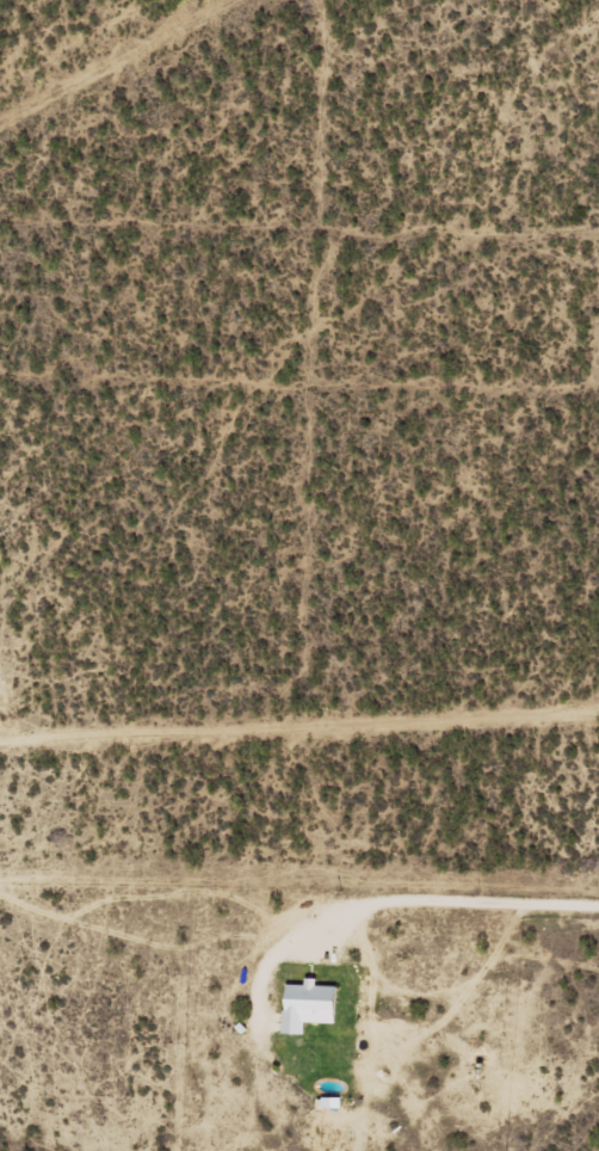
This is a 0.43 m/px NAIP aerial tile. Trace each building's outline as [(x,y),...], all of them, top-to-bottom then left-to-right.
[(282,984),(280,1033),(302,1034),(303,1022),(333,1023),(334,986),(314,985),(314,978),(302,978),(302,984),(282,984)]
